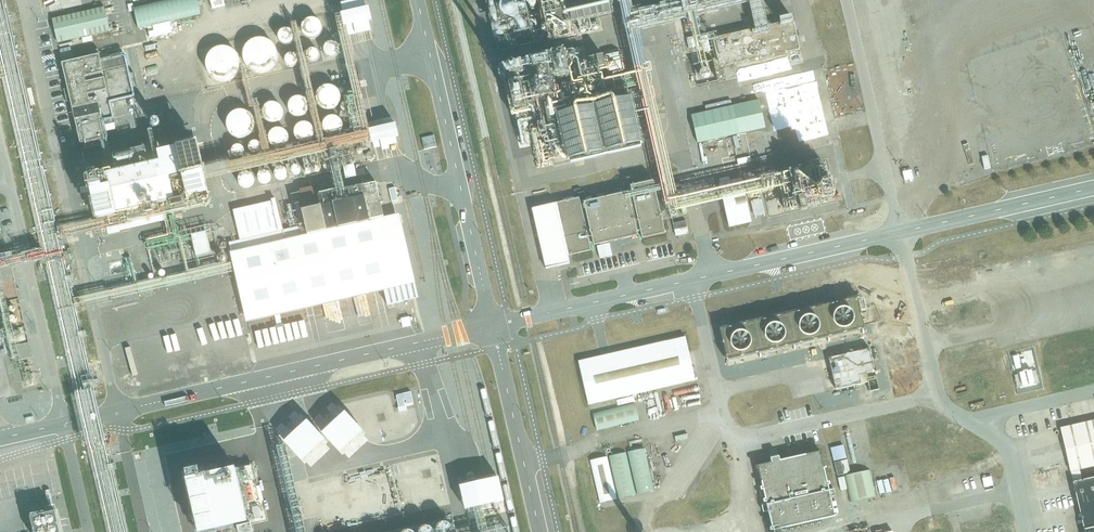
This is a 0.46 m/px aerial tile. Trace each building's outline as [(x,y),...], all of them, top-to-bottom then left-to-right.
[(100,416),(75,311),(73,299),(59,239),(57,229),(4,0),(0,0),(0,72),(2,79),(41,251),(44,259),(81,420),(106,531),(127,531),(100,416)] [(134,8),(139,29),(202,16),(198,0),(173,0),(134,8)] [(212,10),(225,6),(223,0),(209,0),(212,10)] [(499,51),(509,49),(509,51),(523,47),(524,51),(602,30),(599,20),(614,16),(610,0),(486,0),(499,51)] [(781,200),(785,215),(835,200),(831,185),(820,187),(815,165),(789,170),(789,173),(773,176),(773,174),(760,177),(760,180),(675,200),(635,26),(685,14),(688,28),(690,28),(699,64),(706,63),(702,44),(713,41),(719,68),(798,49),(791,17),(766,22),(760,0),(681,0),(682,3),(632,15),(628,0),(619,0),(636,74),(624,77),(618,52),(602,56),(602,55),(580,60),(585,83),(554,90),(549,65),(533,69),(534,73),(518,77),(517,71),(503,74),(509,97),(508,97),(513,116),(515,115),(516,121),(532,118),(531,114),(539,112),(541,123),(537,124),(539,129),(532,130),(540,166),(550,164),(549,160),(565,156),(567,164),(642,148),(641,144),(643,143),(633,94),(640,93),(666,205),(668,204),(671,217),(677,216),(677,212),(723,201),(729,228),(751,223),(745,196),(775,189),(777,201),(781,200)] [(52,19),(58,43),(109,32),(105,8),(52,19)] [(297,23),(292,24),(294,34),(294,36),(294,37),(295,37),(319,144),(271,154),(266,134),(264,135),(257,100),(254,101),(254,104),(245,67),(242,67),(250,108),(254,107),(260,136),(259,137),(261,145),(261,147),(264,156),(204,169),(198,144),(158,152),(160,162),(149,164),(145,148),(111,155),(107,137),(101,139),(109,173),(106,174),(106,173),(94,175),(94,176),(89,177),(98,219),(57,229),(59,239),(85,233),(86,236),(100,233),(99,231),(108,229),(110,235),(121,233),(121,232),(166,222),(168,234),(148,239),(146,240),(147,242),(145,243),(144,245),(145,247),(145,248),(147,249),(148,249),(149,250),(180,243),(187,273),(73,299),(75,311),(113,302),(112,300),(235,272),(233,263),(225,265),(224,263),(202,268),(199,256),(211,253),(210,249),(217,247),(216,242),(218,242),(218,239),(223,238),(220,222),(177,231),(174,215),(211,206),(209,193),(207,181),(243,173),(246,172),(304,160),(307,174),(329,164),(335,190),(345,188),(341,168),(343,167),(346,179),(357,176),(354,165),(373,160),(374,159),(375,157),(375,155),(372,143),(369,130),(349,39),(367,35),(376,33),(372,8),(361,10),(337,15),(339,21),(337,22),(352,90),(346,91),(348,98),(345,98),(345,102),(344,103),(342,104),(341,106),(341,108),(342,110),(343,112),(345,112),(347,112),(351,129),(346,136),(325,141),(297,23)] [(322,31),(322,29),(322,27),(322,25),(321,23),(319,22),(318,21),(317,20),(314,19),(312,19),(310,19),(309,19),(307,20),(305,21),(304,23),(303,25),(303,26),(302,28),(302,30),(303,32),(304,34),(305,36),(306,37),(308,38),(310,38),(312,39),(314,39),(316,38),(317,37),(319,36),(321,34),(322,33),(322,31)] [(187,20),(175,23),(178,35),(190,32),(187,20)] [(294,38),(294,37),(294,36),(294,34),(293,33),(292,31),(291,30),(290,30),(288,29),(286,29),(285,29),(283,29),(282,30),(281,31),(280,33),(279,34),(278,35),(278,37),(278,38),(279,40),(280,41),(280,42),(282,43),(283,44),(284,45),(286,45),(288,45),(289,44),(290,44),(292,43),(293,41),(294,40),(294,38)] [(277,59),(278,55),(277,52),(276,49),(275,46),(272,43),(270,41),(267,39),(264,38),(260,38),(256,38),(254,39),(251,40),(248,43),(245,46),(244,48),(243,51),(242,55),(243,58),(244,62),(245,65),(247,67),(250,70),(252,71),(255,72),(259,73),(263,73),(266,72),(269,70),(272,68),(275,65),(276,62),(277,59)] [(339,52),(339,50),(339,49),(339,47),(338,46),(337,45),(336,44),(335,43),(333,43),(332,42),(330,43),(329,43),(328,44),(326,45),(325,46),(325,47),(324,48),(324,50),(324,51),(324,53),(325,54),(326,55),(327,56),(328,57),(330,58),(331,58),(333,58),(334,57),(336,57),(337,56),(338,54),(339,53),(339,52)] [(240,66),(241,63),(240,59),(239,57),(237,53),(235,50),(232,48),(228,47),(226,46),(223,46),(220,46),(216,47),(213,49),(210,51),(208,53),(207,57),(206,60),(205,63),(205,66),(206,70),(208,73),(210,76),(213,78),(216,80),(219,81),(222,81),(226,81),(229,80),(233,78),(235,76),(238,73),(239,70),(240,66)] [(320,57),(320,56),(320,55),(319,53),(319,52),(318,51),(317,50),(316,50),(314,49),(313,49),(311,49),(310,50),(309,50),(308,51),(307,52),(307,53),(306,54),(306,56),(306,57),(306,58),(307,60),(308,61),(309,61),(310,62),(311,63),(312,63),(314,63),(315,62),(316,62),(317,61),(318,60),(319,59),(320,57)] [(99,54),(62,63),(68,88),(64,89),(67,103),(71,101),(81,144),(101,139),(107,137),(104,125),(114,123),(109,102),(133,96),(132,89),(137,88),(134,72),(129,74),(124,54),(100,59),(99,54)] [(298,61),(298,60),(297,58),(296,56),(294,55),(292,54),(290,54),(288,55),(287,56),(286,58),(285,60),(285,62),(286,64),(287,65),(288,66),(290,67),(291,67),(292,67),(294,66),(295,66),(296,65),(297,64),(298,62),(298,61)] [(340,104),(341,100),(341,96),(340,92),(338,89),(335,86),(331,85),(326,85),(323,87),(319,89),(317,93),(316,97),(317,101),(319,105),(322,108),(325,109),(329,110),(333,109),(337,107),(340,104)] [(786,101),(818,99),(817,86),(786,88),(786,101)] [(298,116),(301,116),(304,115),(307,112),(308,109),(309,106),(308,103),(306,100),(304,98),(301,97),(298,97),(295,98),(292,99),(290,102),(289,105),(289,108),(290,111),(292,114),(295,116),(298,116)] [(272,123),(275,122),(278,121),(281,119),(282,116),(283,112),(282,109),(280,106),(278,104),(275,103),(272,103),(268,104),(266,106),(264,108),(263,111),(263,114),(264,118),(266,120),(269,122),(272,123)] [(691,115),(698,144),(739,134),(733,105),(691,115)] [(255,127),(255,124),(255,121),(254,119),(253,116),(251,114),(249,112),(246,110),(243,110),(241,109),(238,110),(235,110),(231,113),(229,115),(227,117),(226,120),(226,124),(226,126),(227,129),(228,131),(229,133),(231,136),(234,137),(236,138),(239,139),(242,139),(245,138),(248,137),(251,135),(253,132),(254,130),(255,127)] [(339,134),(342,131),(343,128),(343,125),(342,121),(340,119),(337,117),(334,116),(330,116),(327,118),(325,120),(323,123),(323,126),(323,129),(325,132),(327,134),(330,136),(333,136),(337,136),(339,134)] [(399,137),(396,123),(393,124),(391,118),(369,123),(370,129),(369,130),(372,143),(373,143),(375,149),(382,148),(383,151),(390,149),(389,146),(398,144),(396,138),(399,137)] [(304,142),(307,142),(310,141),(312,138),(314,136),(314,132),(314,129),(312,126),(310,124),(307,123),(303,123),(300,124),(298,125),(296,128),(295,131),(295,134),(296,137),(298,140),(301,142),(304,142)] [(278,148),(281,148),(284,147),(287,144),(288,141),(289,138),(288,135),(287,132),(284,130),(281,129),(278,129),(275,129),(272,131),(270,134),(269,137),(269,140),(270,143),(272,146),(275,148),(278,148)] [(71,134),(60,137),(61,143),(72,141),(71,134)] [(422,138),(423,150),(435,150),(434,137),(422,138)] [(261,147),(261,145),(260,143),(258,142),(256,141),(254,141),(252,142),(251,143),(250,145),(249,147),(249,149),(250,151),(252,152),(254,153),(256,154),(258,153),(259,152),(261,151),(261,149),(261,147)] [(244,151),(244,149),(243,147),(241,146),(239,145),(237,145),(235,146),(233,147),(232,149),(232,151),(232,153),(233,155),(235,156),(236,157),(238,157),(240,157),(242,156),(244,154),(244,152),(244,151)] [(299,173),(300,172),(301,171),(300,169),(300,168),(299,167),(298,166),(296,165),(295,166),(293,166),(292,167),(292,169),(291,170),(292,172),(292,173),(294,174),(295,174),(296,174),(298,174),(299,173)] [(287,175),(287,173),(287,171),(286,169),(284,168),(282,167),(280,167),(278,167),(276,169),(275,170),(274,172),(275,175),(275,177),(277,178),(279,179),(281,180),(283,179),(285,178),(286,177),(287,175)] [(902,172),(904,182),(912,180),(910,170),(902,172)] [(270,180),(271,178),(270,176),(270,174),(268,172),(266,171),(264,171),(262,171),(261,172),(259,174),(258,176),(258,178),(259,180),(260,181),(261,183),(263,183),(266,183),(267,183),(269,181),(270,180)] [(249,172),(246,172),(243,173),(241,174),(239,176),(239,179),(239,181),(240,184),(241,186),(244,187),(246,187),(249,187),(251,185),(253,183),(254,181),(254,178),(253,176),(251,174),(249,172)] [(630,186),(632,194),(629,194),(628,192),(583,202),(584,205),(581,206),(579,198),(532,209),(546,268),(570,263),(568,256),(591,250),(590,244),(593,243),(594,245),(638,236),(637,233),(640,232),(642,239),(665,234),(653,181),(630,186)] [(388,306),(413,300),(394,215),(384,217),(381,204),(384,203),(382,197),(380,198),(376,183),(365,185),(364,184),(345,188),(335,190),(318,194),(321,206),(302,210),(305,222),(300,223),(301,227),(283,230),(276,198),(271,199),(272,201),(234,210),(240,240),(229,243),(231,252),(233,263),(235,272),(246,323),(384,291),(388,306)] [(751,202),(754,216),(765,214),(762,199),(760,200),(759,199),(753,201),(751,202)] [(684,221),(671,224),(675,238),(688,235),(684,221)] [(13,357),(19,356),(12,322),(14,323),(15,322),(16,322),(17,321),(17,319),(16,317),(15,316),(14,316),(13,316),(13,311),(14,310),(14,309),(14,308),(13,307),(13,306),(12,306),(10,307),(9,309),(9,310),(10,311),(11,311),(12,312),(12,316),(11,316),(10,317),(0,269),(0,300),(13,357)] [(720,328),(727,360),(864,329),(859,303),(861,303),(860,297),(857,298),(857,297),(720,328)] [(408,318),(401,320),(403,328),(410,326),(408,318)] [(298,322),(301,339),(307,338),(304,321),(298,322)] [(685,337),(578,361),(589,406),(696,381),(685,337)] [(829,358),(836,389),(868,382),(867,374),(874,372),(870,349),(829,358)] [(1029,387),(1035,385),(1031,368),(1025,370),(1029,387)] [(398,410),(413,407),(410,392),(395,396),(398,410)] [(618,406),(635,402),(634,396),(616,400),(618,406)] [(597,431),(639,420),(635,402),(592,413),(597,431)] [(294,492),(285,439),(309,468),(328,452),(325,439),(337,452),(364,429),(345,408),(320,429),(310,418),(303,419),(293,427),(289,428),(282,433),(283,438),(275,439),(282,478),(294,492)] [(1073,483),(1084,531),(1093,531),(1093,478),(1082,480),(1080,471),(1093,467),(1093,420),(1060,428),(1070,473),(1071,472),(1073,482),(1073,483)] [(830,448),(833,461),(846,458),(843,445),(830,448)] [(628,452),(637,495),(654,490),(645,449),(628,452)] [(820,452),(820,451),(780,460),(779,456),(770,458),(771,462),(758,466),(756,467),(756,470),(759,469),(762,487),(760,487),(761,491),(763,490),(763,491),(761,491),(763,497),(764,496),(765,499),(763,500),(764,503),(766,502),(766,505),(762,506),(763,512),(768,511),(771,528),(770,528),(770,531),(837,516),(837,513),(835,513),(831,497),(836,496),(834,489),(829,490),(828,486),(830,485),(830,482),(828,482),(824,469),(826,468),(826,465),(824,466),(821,455),(823,455),(822,451),(820,452)] [(626,453),(609,457),(619,499),(636,495),(626,453)] [(590,461),(600,503),(617,499),(607,457),(590,461)] [(847,460),(834,463),(837,476),(850,473),(847,460)] [(876,497),(870,471),(845,476),(850,502),(876,497)] [(983,488),(992,486),(991,476),(981,478),(983,488)] [(839,491),(846,490),(844,477),(837,478),(839,491)] [(167,498),(175,531),(199,531),(190,493),(167,498)] [(57,511),(31,517),(34,531),(61,531),(57,511)]
